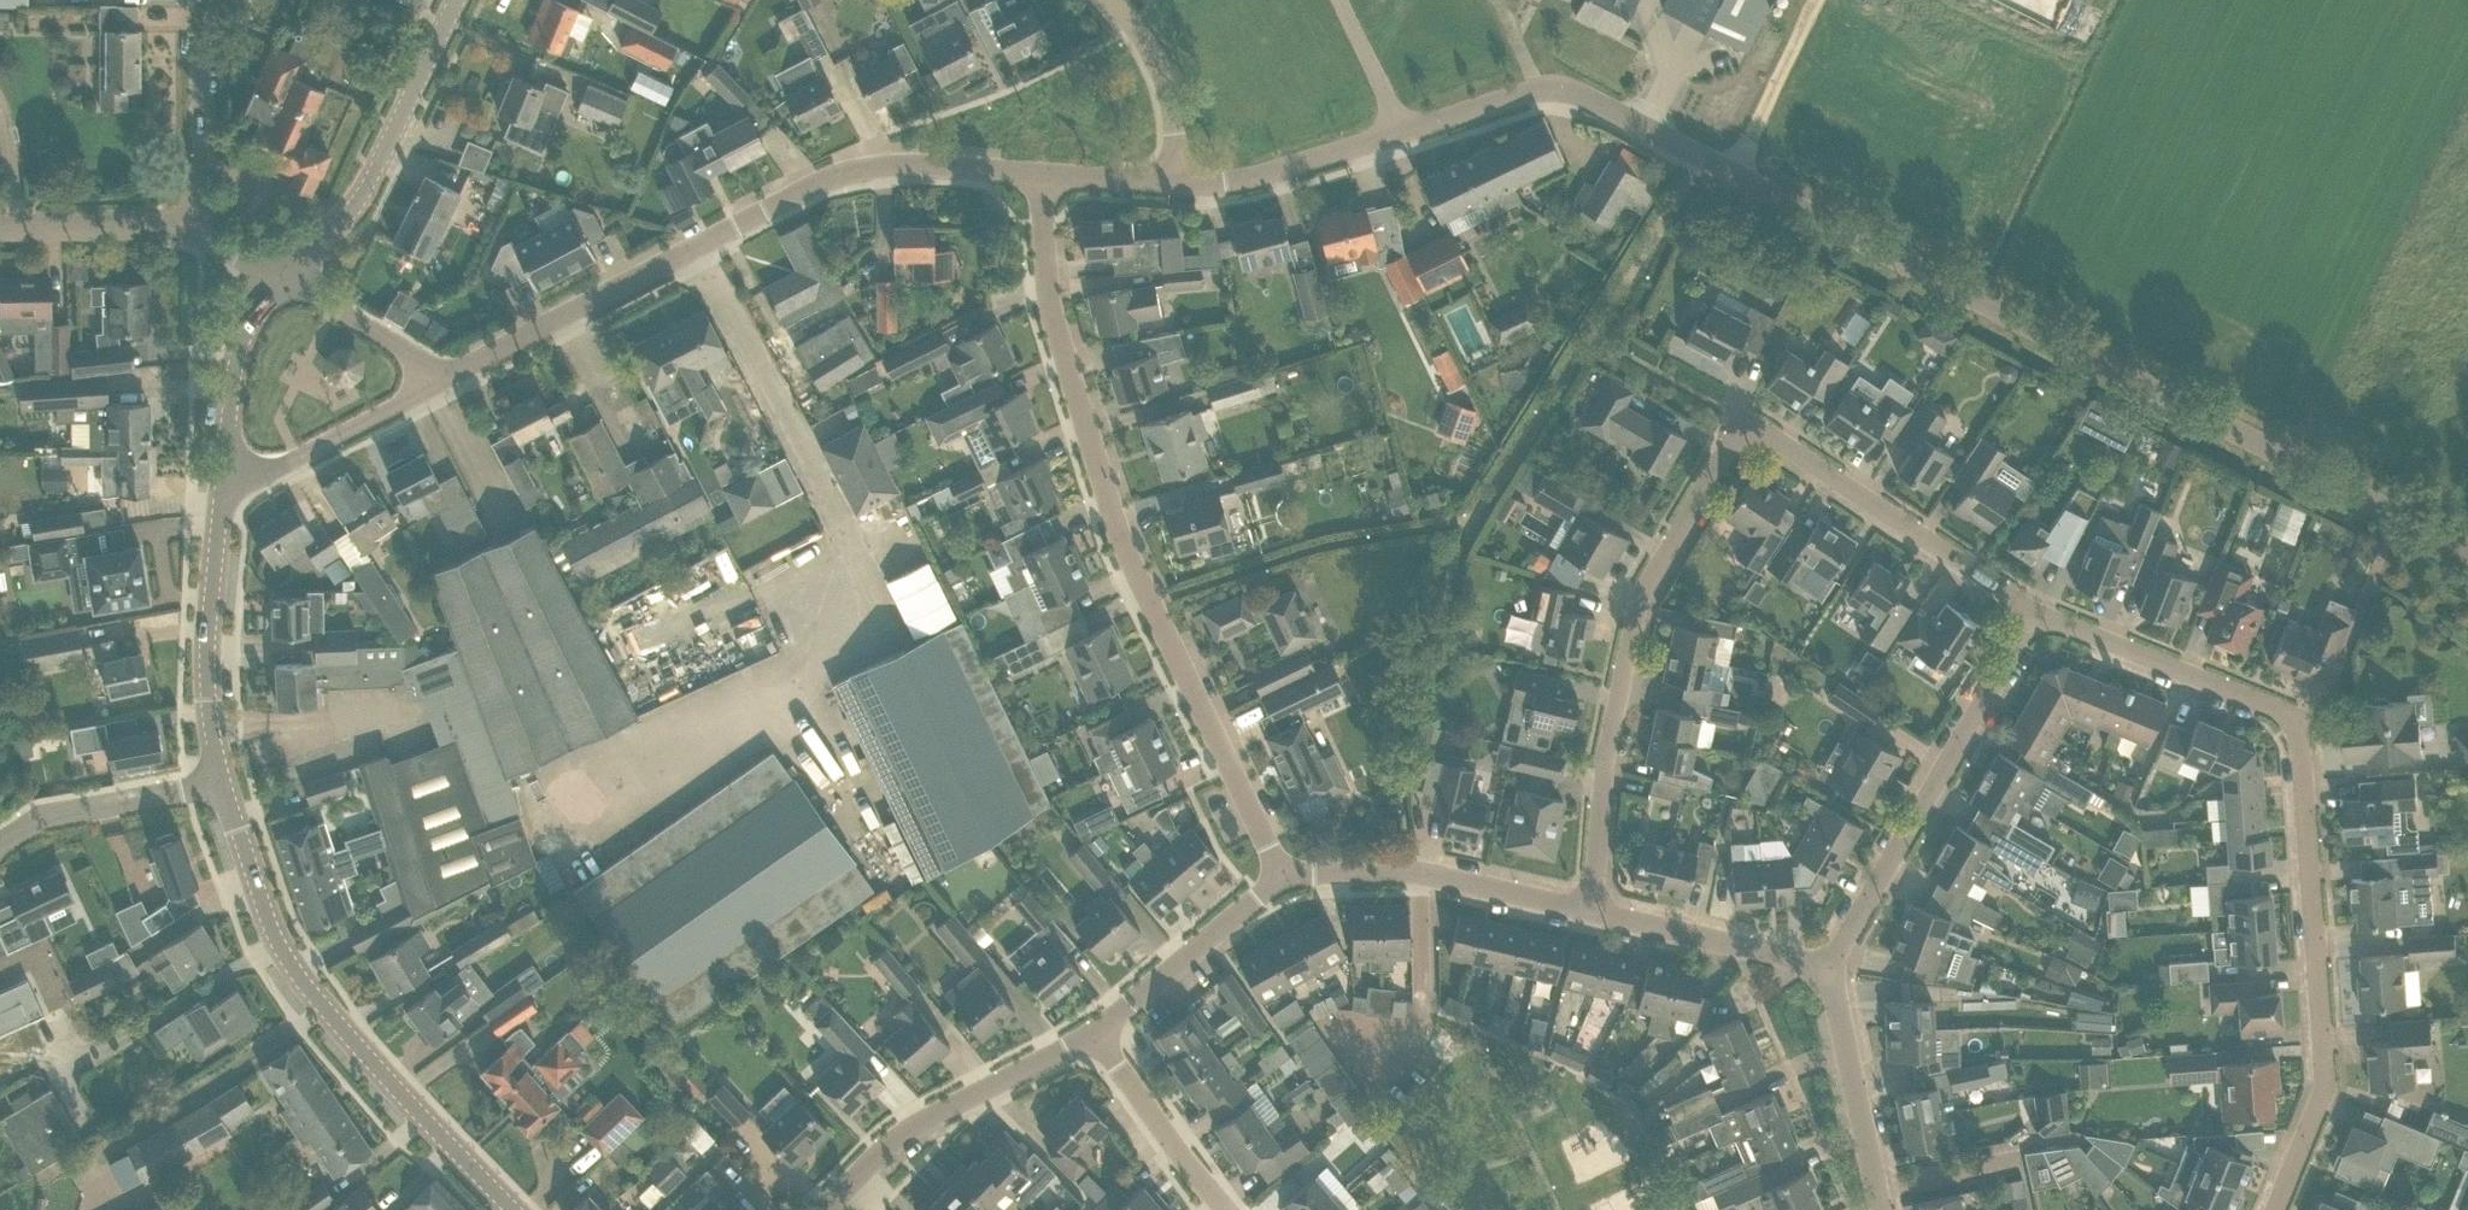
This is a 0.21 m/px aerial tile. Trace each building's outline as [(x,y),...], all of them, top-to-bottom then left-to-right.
[(251,17),(251,0),(233,0),(233,17),(251,17)] [(387,15),(397,0),(365,0),(387,15)] [(550,46),(566,53),(579,23),(571,20),(576,9),(555,0),(543,0),(528,37),(550,46)] [(650,31),(661,9),(642,0),(612,0),(607,10),(650,31)] [(990,53),(1004,46),(1011,58),(1047,39),(1030,7),(1006,20),(995,0),(987,0),(967,10),(990,53)] [(1581,1),(1574,14),(1616,35),(1634,0),(1580,0),(1581,1)] [(1703,28),(1746,49),(1770,0),(1666,0),(1662,8),(1703,28)] [(939,22),(916,34),(941,81),(977,62),(961,31),(969,27),(956,1),(944,8),(940,12),(939,17),(939,22)] [(98,32),(105,32),(105,66),(99,66),(99,83),(99,107),(101,107),(101,105),(123,105),(123,88),(139,88),(139,30),(130,30),(130,22),(137,21),(137,5),(98,5),(98,32)] [(596,5),(588,21),(611,33),(619,17),(596,5)] [(826,51),(813,25),(811,26),(800,8),(776,21),(786,39),(798,33),(811,58),(826,51)] [(620,16),(609,38),(652,59),(663,38),(620,16)] [(294,172),(289,183),(309,192),(353,94),(345,91),(362,53),(301,26),(302,25),(302,24),(301,22),(300,21),(299,20),(297,20),(296,20),(295,20),(294,21),(293,23),(293,24),(293,25),(294,27),(295,28),(296,33),(287,52),(273,46),(242,113),(258,120),(244,150),(294,172)] [(890,56),(856,74),(873,106),(909,87),(902,74),(916,66),(903,41),(887,50),(890,56)] [(687,52),(674,46),(669,56),(681,63),(687,52)] [(785,94),(802,127),(838,108),(813,60),(792,70),(799,86),(785,94)] [(704,75),(737,108),(749,96),(717,62),(704,75)] [(511,116),(503,135),(521,143),(529,123),(549,131),(567,90),(545,80),(542,87),(512,75),(510,80),(505,80),(502,89),(505,93),(497,110),(511,116)] [(576,108),(616,125),(626,103),(585,86),(576,108)] [(713,134),(700,141),(699,141),(714,171),(729,163),(729,165),(764,147),(747,115),(713,133),(713,134)] [(1419,180),(1439,221),(1482,201),(1489,216),(1521,201),(1513,186),(1562,162),(1542,121),(1419,180)] [(699,141),(700,141),(692,127),(675,136),(676,138),(665,143),(662,151),(668,162),(666,163),(686,201),(690,199),(692,203),(706,195),(704,191),(712,187),(706,175),(714,171),(699,141)] [(483,170),(492,147),(467,137),(458,161),(483,170)] [(1582,208),(1607,223),(1637,174),(1611,158),(1594,185),(1582,208)] [(392,240),(427,257),(460,192),(425,175),(418,189),(416,188),(413,193),(415,194),(392,240)] [(588,244),(605,235),(592,212),(573,206),(567,209),(570,215),(542,230),(565,273),(595,257),(588,244)] [(689,208),(671,217),(677,229),(695,220),(689,208)] [(1339,210),(1317,216),(1323,239),(1328,261),(1357,253),(1359,260),(1375,256),(1377,265),(1384,264),(1402,254),(1398,229),(1396,221),(1394,215),(1368,222),(1365,210),(1341,216),(1339,210)] [(1229,224),(1241,268),(1291,255),(1287,238),(1280,215),(1253,222),(1252,218),(1229,224)] [(1130,216),(1081,220),(1084,257),(1117,254),(1118,271),(1114,272),(1114,273),(1162,270),(1162,269),(1199,266),(1198,253),(1180,255),(1179,241),(1178,241),(1132,245),(1130,216)] [(770,304),(773,308),(774,307),(783,325),(843,294),(805,222),(780,235),(799,272),(788,278),(787,275),(764,288),(772,303),(770,304)] [(893,258),(913,257),(913,278),(952,277),(951,250),(932,251),(931,225),(893,226),(894,250),(893,258)] [(1407,249),(1426,284),(1470,261),(1452,225),(1407,249)] [(565,273),(542,230),(514,245),(511,239),(500,245),(490,267),(505,274),(511,285),(528,276),(535,289),(565,273)] [(1402,254),(1384,264),(1402,301),(1421,291),(1402,254)] [(1756,260),(1751,269),(1765,276),(1770,267),(1756,260)] [(1199,266),(1162,269),(1162,270),(1164,287),(1202,284),(1200,267),(1200,266),(1199,266)] [(1314,266),(1293,271),(1305,317),(1326,312),(1314,266)] [(1779,267),(1772,280),(1785,286),(1792,273),(1779,267)] [(1,278),(1,313),(2,313),(3,329),(34,329),(34,320),(50,319),(49,277),(32,277),(32,280),(3,280),(3,278),(1,278)] [(877,281),(878,331),(895,330),(894,280),(877,281)] [(70,351),(72,375),(133,369),(130,345),(114,346),(113,332),(147,331),(146,328),(143,329),(142,306),(146,305),(146,283),(107,283),(108,315),(101,315),(101,331),(95,332),(97,348),(70,351)] [(1088,295),(1090,304),(1093,304),(1099,333),(1136,326),(1135,320),(1154,316),(1152,303),(1158,302),(1155,285),(1129,290),(1129,287),(1088,295)] [(1564,300),(1558,309),(1568,315),(1574,306),(1564,300)] [(1487,320),(1498,343),(1501,342),(1503,345),(1539,328),(1527,301),(1487,320)] [(1684,342),(1721,361),(1729,346),(1734,349),(1738,350),(1740,350),(1742,350),(1744,348),(1745,347),(1757,353),(1768,331),(1775,317),(1749,304),(1742,318),(1733,314),(1712,303),(1701,324),(1695,321),(1684,342)] [(390,304),(382,316),(401,327),(402,328),(409,315),(390,304)] [(409,315),(402,328),(419,337),(431,317),(414,308),(409,315)] [(730,364),(724,352),(725,352),(724,350),(703,308),(661,330),(693,392),(706,385),(696,367),(704,363),(709,374),(730,364)] [(825,356),(807,367),(821,388),(864,361),(875,354),(860,331),(849,313),(812,335),(825,356)] [(432,317),(422,334),(437,343),(447,327),(432,317)] [(1929,317),(1916,336),(1943,354),(1956,335),(1929,317)] [(962,359),(950,365),(959,384),(969,379),(973,377),(991,368),(1012,357),(995,323),(973,334),(954,343),(962,359)] [(50,324),(50,372),(67,371),(67,324),(50,324)] [(891,376),(948,348),(939,329),(882,358),(891,376)] [(693,392),(661,330),(630,346),(654,392),(671,383),(680,399),(693,392)] [(1112,365),(1114,372),(1110,373),(1118,401),(1167,386),(1160,363),(1186,356),(1179,331),(1139,338),(1145,355),(1112,365)] [(324,377),(357,384),(365,351),(332,343),(324,377)] [(1432,355),(1447,391),(1465,383),(1449,347),(1432,355)] [(1772,365),(1777,369),(1767,385),(1799,406),(1809,391),(1824,401),(1837,381),(1848,365),(1826,349),(1813,367),(1784,347),(1772,365)] [(11,378),(0,349),(0,380),(11,378)] [(1213,370),(1217,384),(1239,377),(1235,363),(1213,370)] [(2004,363),(1999,369),(1999,376),(2005,381),(2012,380),(2017,375),(2016,367),(2011,363),(2004,363)] [(854,392),(872,384),(865,369),(847,378),(854,392)] [(1239,377),(1217,384),(1210,386),(1216,407),(1274,389),(1267,369),(1239,377)] [(86,378),(19,383),(20,408),(55,407),(56,423),(71,422),(72,445),(90,445),(108,445),(108,446),(148,446),(148,402),(124,402),(107,403),(88,404),(86,378)] [(1650,421),(1623,405),(1632,391),(1609,378),(1583,423),(1605,436),(1610,427),(1644,447),(1636,460),(1662,475),(1684,437),(1652,419),(1650,421)] [(1837,403),(1824,423),(1864,450),(1878,430),(1891,439),(1904,419),(1911,409),(1903,404),(1880,389),(1878,391),(1863,381),(1855,382),(1850,390),(1847,388),(1837,403)] [(948,404),(925,416),(938,443),(979,423),(983,431),(991,448),(998,444),(1013,437),(1019,434),(1020,437),(1031,431),(1030,429),(1035,427),(1021,398),(1027,395),(1024,389),(1004,398),(983,408),(975,392),(948,404)] [(503,411),(518,441),(571,414),(563,400),(546,409),(538,393),(503,411)] [(2137,423),(2092,399),(2083,415),(2115,432),(2110,442),(2123,449),(2137,423)] [(1441,431),(1464,440),(1475,410),(1452,402),(1441,431)] [(1911,480),(1927,491),(1952,455),(1935,444),(1941,435),(1936,431),(1945,417),(1923,402),(1913,416),(1896,442),(1909,451),(1896,471),(1911,481),(1911,480)] [(1206,464),(1197,438),(1207,435),(1200,410),(1192,413),(1190,408),(1140,424),(1147,448),(1152,446),(1162,477),(1206,464)] [(702,433),(711,439),(720,423),(708,415),(702,433)] [(678,461),(673,452),(668,454),(667,453),(645,464),(642,460),(625,468),(600,419),(568,436),(598,495),(626,481),(637,503),(562,541),(583,581),(711,515),(691,475),(686,477),(678,461)] [(886,468),(872,441),(862,423),(820,446),(855,514),(898,491),(886,468)] [(2169,482),(2182,441),(2142,428),(2135,449),(2158,457),(2152,476),(2169,482)] [(893,431),(872,441),(886,468),(909,458),(902,442),(898,443),(893,431)] [(666,437),(673,452),(678,461),(687,455),(676,433),(666,437)] [(1965,459),(1951,479),(1966,488),(1952,509),(1966,517),(1967,515),(1988,530),(2002,510),(2015,491),(2022,496),(2034,479),(2001,457),(2005,452),(1980,436),(1965,459)] [(72,445),(61,445),(61,463),(119,462),(119,475),(108,475),(102,480),(102,489),(108,494),(119,494),(125,494),(149,494),(148,446),(108,446),(108,445),(90,445),(72,445)] [(403,457),(386,465),(389,469),(386,470),(402,500),(420,491),(431,513),(448,504),(437,483),(438,482),(422,452),(405,461),(403,457)] [(501,463),(516,493),(534,484),(519,454),(501,463)] [(1056,497),(1046,476),(1052,474),(1044,457),(1038,460),(995,481),(1001,494),(1012,518),(1056,497)] [(1231,473),(1236,491),(1260,484),(1260,487),(1284,480),(1278,460),(1231,473)] [(757,470),(723,488),(732,505),(765,487),(757,470)] [(346,471),(321,487),(336,511),(347,530),(332,540),(343,556),(353,572),(399,641),(410,634),(417,629),(371,560),(366,553),(378,546),(373,538),(396,524),(392,516),(378,494),(373,497),(372,494),(364,482),(356,487),(346,471)] [(932,493),(939,508),(968,494),(969,494),(986,486),(979,471),(932,493)] [(1535,491),(1532,497),(1564,515),(1577,492),(1545,474),(1535,491)] [(1750,534),(1735,556),(1758,571),(1782,534),(1769,525),(1788,497),(1775,488),(1773,491),(1751,476),(1738,496),(1739,497),(1729,512),(1745,522),(1741,528),(1750,534)] [(2009,547),(2040,567),(2045,559),(2043,551),(2050,549),(2052,554),(2065,561),(2076,540),(2098,498),(2077,486),(2048,529),(2046,528),(2045,524),(2038,519),(2034,520),(2029,517),(2023,526),(2009,547)] [(765,487),(732,505),(741,522),(775,505),(765,487)] [(1426,493),(1429,505),(1441,502),(1438,490),(1426,493)] [(1505,494),(1494,513),(1504,518),(1513,501),(1523,507),(1526,503),(1507,492),(1505,494)] [(466,495),(448,504),(467,541),(485,532),(466,495)] [(1198,506),(1167,514),(1178,551),(1196,546),(1195,542),(1206,538),(1207,543),(1211,554),(1232,548),(1229,537),(1228,532),(1217,495),(1196,501),(1198,506)] [(1405,495),(1391,499),(1395,513),(1409,509),(1405,495)] [(915,500),(906,504),(913,519),(922,515),(915,500)] [(2119,573),(2132,578),(2144,548),(2144,549),(2151,532),(2159,510),(2139,502),(2131,523),(2119,519),(2118,521),(2100,514),(2090,539),(2091,540),(2082,562),(2079,561),(2070,578),(2074,580),(2073,584),(2109,598),(2119,573)] [(2281,502),(2273,523),(2297,532),(2305,511),(2281,502)] [(317,572),(343,556),(332,540),(327,531),(315,539),(293,505),(251,532),(274,568),(303,549),(317,572)] [(1581,525),(1564,555),(1600,575),(1615,550),(1619,552),(1627,538),(1579,510),(1573,521),(1581,525)] [(84,533),(80,511),(30,519),(34,541),(84,533)] [(1840,561),(1853,541),(1819,518),(1811,529),(1797,520),(1787,537),(1773,557),(1765,569),(1789,584),(1798,570),(1800,570),(1804,570),(1807,570),(1809,568),(1827,580),(1840,561)] [(1006,573),(1013,589),(1079,558),(1072,544),(1068,546),(1063,534),(1040,545),(1031,526),(1038,523),(1037,522),(985,547),(993,564),(1005,559),(1011,571),(1006,573)] [(440,593),(459,646),(460,645),(503,775),(504,775),(639,715),(624,687),(614,666),(603,646),(602,647),(587,619),(588,619),(534,524),(430,571),(440,593)] [(137,546),(96,552),(93,531),(84,533),(34,541),(28,542),(34,578),(76,572),(77,580),(89,578),(94,606),(93,606),(94,609),(148,600),(148,597),(145,579),(143,566),(142,566),(139,548),(140,548),(140,545),(137,545),(137,546)] [(2144,548),(2132,578),(2131,582),(2146,588),(2138,610),(2176,625),(2194,580),(2166,569),(2176,542),(2151,532),(2144,549),(2144,548)] [(1540,551),(1531,566),(1541,573),(1551,557),(1540,551)] [(2352,555),(2340,565),(2353,580),(2365,570),(2352,555)] [(1074,616),(1064,597),(1088,586),(1082,574),(1085,572),(1079,558),(1013,589),(1004,594),(1025,640),(1036,635),(1036,634),(1074,616)] [(2206,637),(2240,651),(2249,631),(2253,632),(2262,608),(2242,599),(2252,573),(2218,559),(2209,580),(2197,610),(2214,617),(2206,637)] [(1910,608),(1895,598),(1909,578),(1903,574),(1900,577),(1873,560),(1850,595),(1873,610),(1858,633),(1883,649),(1910,608)] [(1567,610),(1572,591),(1539,584),(1532,617),(1533,617),(1526,645),(1577,657),(1584,629),(1591,630),(1594,616),(1567,610)] [(1749,585),(1743,593),(1756,602),(1762,594),(1749,585)] [(1252,679),(1260,696),(1313,671),(1305,653),(1304,653),(1298,640),(1313,632),(1302,609),(1304,608),(1301,602),(1299,603),(1292,589),(1249,610),(1241,593),(1203,611),(1217,640),(1265,616),(1280,646),(1288,661),(1252,679)] [(315,635),(315,647),(316,648),(354,645),(354,629),(322,630),(322,612),(324,612),(323,596),(273,597),(274,636),(315,635)] [(2328,599),(2322,613),(2348,623),(2354,609),(2328,599)] [(2280,601),(2274,616),(2283,619),(2288,604),(2280,601)] [(1914,649),(1913,650),(1947,673),(1979,625),(1945,602),(1932,622),(1916,612),(1898,639),(1914,649)] [(1116,644),(1119,642),(1110,623),(1085,635),(1077,617),(1082,615),(1081,612),(1074,616),(1036,634),(1036,635),(1025,640),(996,654),(1006,676),(1063,648),(1088,699),(1132,678),(1116,644)] [(2270,663),(2308,678),(2319,650),(2335,656),(2348,623),(2322,613),(2314,636),(2285,625),(2279,640),(2270,663)] [(1674,625),(1668,652),(1710,661),(1710,662),(1727,665),(1736,623),(1695,614),(1692,629),(1674,625)] [(831,683),(926,878),(1049,802),(961,620),(831,683)] [(21,638),(27,670),(84,659),(77,627),(21,638)] [(103,661),(110,693),(148,685),(141,652),(117,657),(113,640),(100,643),(104,661),(103,661)] [(412,654),(402,655),(402,664),(403,668),(404,668),(427,659),(414,640),(411,642),(412,654)] [(394,677),(404,677),(405,677),(403,668),(402,664),(402,655),(401,644),(354,645),(316,648),(315,647),(302,648),(302,662),(275,664),(278,708),(316,705),(314,680),(321,680),(322,688),(394,685),(394,677)] [(405,677),(404,677),(407,689),(412,701),(437,691),(455,742),(388,765),(385,755),(358,763),(394,879),(402,905),(409,925),(490,884),(536,860),(504,775),(503,775),(460,645),(459,646),(427,659),(404,668),(403,668),(405,677)] [(1865,649),(1857,662),(1873,672),(1881,660),(1865,649)] [(1710,661),(1668,652),(1663,679),(1705,688),(1710,662),(1710,661)] [(1313,671),(1260,696),(1269,714),(1261,718),(1267,730),(1274,726),(1276,730),(1301,719),(1302,720),(1304,719),(1300,711),(1343,690),(1329,663),(1321,667),(1313,671)] [(2040,672),(2042,675),(2066,722),(2086,674),(2067,667),(2065,664),(2040,672)] [(1510,698),(1531,703),(1527,721),(1504,721),(1500,739),(1542,749),(1548,745),(1552,729),(1569,733),(1576,700),(1553,694),(1557,678),(1517,669),(1510,698)] [(2110,684),(2108,684),(2086,674),(2066,722),(2091,732),(2095,722),(2110,684)] [(2042,675),(2019,714),(2058,737),(2066,722),(2042,675)] [(2110,680),(2108,684),(2110,684),(2095,722),(2110,728),(2103,745),(2115,749),(2122,733),(2138,691),(2110,680)] [(1827,698),(1867,725),(1878,709),(1838,682),(1827,698)] [(1711,688),(1708,703),(1719,705),(1722,690),(1711,688)] [(1722,690),(1719,705),(1726,707),(1729,692),(1722,690)] [(2165,702),(2138,691),(2122,733),(2137,739),(2130,755),(2142,760),(2156,724),(2165,702)] [(2368,758),(2368,761),(2374,760),(2374,761),(2414,758),(2414,755),(2421,754),(2419,721),(2411,721),(2410,700),(2388,702),(2388,698),(2373,699),(2373,703),(2364,704),(2366,733),(2342,735),(2344,760),(2368,758)] [(1719,705),(1708,703),(1704,720),(1734,726),(1738,709),(1726,707),(1719,705)] [(1657,707),(1651,735),(1693,744),(1699,716),(1657,707)] [(1122,762),(1167,741),(1160,727),(1156,728),(1151,717),(1127,728),(1120,712),(1087,728),(1099,753),(1094,755),(1102,771),(1107,769),(1122,762)] [(2005,739),(2047,764),(2058,771),(2065,760),(2049,751),(2058,737),(2019,714),(2005,739)] [(2181,757),(2205,766),(2219,730),(2220,730),(2221,728),(2197,718),(2192,732),(2169,722),(2154,761),(2176,770),(2181,757)] [(1274,726),(1267,730),(1269,734),(1265,736),(1282,772),(1277,774),(1291,802),(1296,799),(1305,819),(1308,822),(1312,825),(1316,825),(1321,824),(1325,821),(1327,817),(1328,812),(1327,808),(1323,799),(1348,787),(1325,738),(1313,744),(1302,720),(1301,719),(1276,730),(1274,726)] [(105,720),(69,727),(74,753),(107,747),(111,767),(126,765),(127,770),(148,766),(147,761),(163,758),(157,727),(108,736),(105,720)] [(1414,748),(1427,751),(1433,725),(1420,722),(1418,730),(1416,739),(1414,748)] [(1850,748),(1831,782),(1866,802),(1886,769),(1892,772),(1900,757),(1853,730),(1844,745),(1850,748)] [(2205,766),(2221,772),(2252,750),(2241,745),(2243,739),(2220,730),(2219,730),(2205,766)] [(29,734),(15,736),(20,755),(32,753),(29,734)] [(2459,767),(2467,767),(2467,734),(2456,735),(2459,767)] [(1659,764),(1656,778),(1683,784),(1683,786),(1708,792),(1711,777),(1688,767),(1693,744),(1651,735),(1645,761),(1659,764)] [(1152,779),(1175,768),(1170,756),(1173,754),(1167,741),(1122,762),(1107,769),(1127,811),(1160,795),(1152,779)] [(1507,766),(1537,773),(1560,778),(1565,757),(1512,745),(1507,766)] [(571,890),(673,1028),(872,887),(772,749),(571,890)] [(2221,772),(2222,790),(2261,787),(2259,761),(2253,762),(2252,750),(2221,772)] [(1985,771),(1982,775),(2032,804),(2052,816),(2060,802),(2066,800),(2082,809),(2092,792),(2057,773),(2058,771),(2047,764),(2040,776),(2018,764),(1998,751),(1986,771),(1985,771)] [(1444,762),(1433,808),(1447,811),(1442,833),(1477,841),(1485,803),(1469,799),(1475,770),(1444,762)] [(348,789),(342,771),(302,784),(309,802),(348,789)] [(2032,804),(1982,775),(1980,780),(1981,780),(1969,800),(1990,812),(2005,821),(2013,809),(2025,816),(2032,804)] [(1683,784),(1656,778),(1652,777),(1648,792),(1680,799),(1683,786),(1683,784)] [(2345,800),(2348,841),(2372,839),(2373,844),(2386,843),(2387,852),(2420,850),(2418,832),(2387,834),(2386,818),(2394,818),(2393,809),(2416,807),(2414,778),(2382,780),(2384,797),(2345,800)] [(1749,799),(1762,802),(1768,791),(1755,787),(1749,799)] [(2222,790),(2224,814),(2263,811),(2261,787),(2222,790)] [(1518,850),(1553,859),(1560,827),(1556,826),(1562,799),(1539,794),(1517,789),(1510,821),(1504,844),(1518,848),(1518,850)] [(1815,814),(1807,829),(1846,851),(1861,825),(1822,803),(1806,794),(1800,805),(1815,814)] [(1111,803),(1094,811),(1102,827),(1118,819),(1111,803)] [(2224,814),(2226,839),(2265,836),(2265,835),(2263,811),(2224,814)] [(1395,816),(1380,817),(1381,836),(1396,835),(1395,816)] [(2003,836),(2042,858),(2045,860),(2053,846),(2011,822),(2003,836)] [(277,836),(291,878),(353,857),(348,844),(325,852),(316,823),(277,836)] [(1943,843),(1940,848),(1988,876),(1987,876),(2008,888),(2012,880),(2000,869),(2002,866),(1985,856),(1991,845),(1955,824),(1944,844),(1943,843)] [(1165,834),(1172,842),(1200,873),(1217,858),(1190,826),(1181,834),(1174,826),(1165,834)] [(2112,846),(2128,855),(2139,835),(2123,827),(2112,846)] [(2139,830),(2140,845),(2181,842),(2180,827),(2139,830)] [(1807,829),(1791,856),(1813,891),(1824,873),(1831,877),(1846,851),(1807,829)] [(157,842),(150,845),(156,860),(151,861),(158,882),(163,880),(168,895),(198,884),(180,834),(173,837),(171,832),(156,837),(157,842)] [(1099,834),(1087,844),(1096,855),(1108,845),(1099,834)] [(2205,864),(2206,882),(2241,879),(2239,863),(2269,861),(2267,835),(2265,835),(2265,836),(2226,839),(2228,862),(2205,864)] [(2042,858),(2003,836),(1995,850),(2033,872),(2042,858)] [(1759,840),(1760,858),(1764,903),(1794,900),(1793,893),(1813,891),(1791,856),(1781,838),(1759,840)] [(1669,847),(1659,888),(1687,894),(1690,878),(1705,881),(1713,843),(1698,839),(1695,853),(1669,847)] [(1143,840),(1134,847),(1178,899),(1203,878),(1200,873),(1172,842),(1156,855),(1143,840)] [(1632,882),(1659,888),(1669,847),(1641,841),(1632,882)] [(1068,855),(1095,887),(1110,874),(1083,842),(1068,855)] [(1764,903),(1760,858),(1744,859),(1743,842),(1730,843),(1731,860),(1732,881),(1734,905),(1764,903)] [(1178,899),(1134,847),(1131,850),(1144,865),(1128,880),(1158,916),(1178,899)] [(1988,876),(1940,848),(1937,853),(1938,853),(1927,873),(1948,885),(1963,894),(1971,880),(1982,886),(1987,876),(1988,876)] [(2436,853),(2401,856),(2403,875),(2412,875),(2437,872),(2436,854),(2436,853)] [(2448,853),(2436,854),(2437,872),(2449,872),(2448,853)] [(353,857),(291,878),(307,926),(346,913),(346,912),(353,910),(348,895),(341,898),(334,878),(357,871),(353,857)] [(2125,869),(2118,881),(2126,886),(2133,874),(2125,869)] [(0,921),(0,938),(7,952),(52,931),(43,912),(72,899),(59,870),(38,880),(38,879),(36,879),(37,881),(33,883),(32,881),(31,882),(31,883),(9,894),(18,913),(0,921)] [(2375,877),(2351,879),(2352,898),(2357,897),(2359,927),(2383,925),(2397,924),(2433,921),(2431,889),(2413,891),(2412,875),(2403,875),(2393,876),(2375,877)] [(2078,878),(2072,899),(2098,905),(2103,884),(2078,878)] [(402,905),(394,879),(379,887),(384,898),(375,902),(382,915),(402,905)] [(2226,912),(2227,928),(2272,925),(2270,894),(2242,896),(2241,879),(2206,882),(2208,914),(2226,912)] [(2135,907),(2133,890),(2108,892),(2110,909),(2135,907)] [(1013,902),(1037,931),(1041,928),(1051,919),(1026,891),(1013,902)] [(1074,925),(1101,957),(1115,945),(1119,949),(1140,932),(1109,895),(1106,898),(1101,892),(1082,908),(1087,914),(1074,925)] [(1971,915),(1971,916),(1993,927),(2000,913),(1970,895),(1962,910),(1971,915)] [(165,902),(141,917),(150,933),(175,917),(165,902)] [(1909,903),(1900,929),(1968,954),(1974,938),(1947,928),(1951,918),(1909,903)] [(382,915),(348,933),(357,950),(391,932),(407,925),(408,925),(409,925),(402,905),(382,915)] [(867,913),(873,923),(885,916),(879,906),(867,913)] [(1380,963),(1378,906),(1350,907),(1352,955),(1370,955),(1370,963),(1380,963)] [(1408,955),(1407,930),(1407,906),(1378,906),(1380,963),(1380,970),(1392,970),(1392,955),(1408,955)] [(1968,924),(1971,916),(1971,915),(1962,910),(1958,921),(1968,924)] [(935,926),(966,963),(982,949),(980,947),(969,934),(951,912),(935,926)] [(1324,915),(1295,930),(1316,969),(1344,953),(1324,915)] [(1449,954),(1470,959),(1479,920),(1458,915),(1449,954)] [(449,948),(460,967),(510,936),(500,919),(449,948)] [(1470,959),(1491,964),(1501,925),(1479,920),(1470,959)] [(180,935),(146,956),(155,970),(158,968),(173,958),(185,975),(220,952),(201,923),(200,922),(180,935)] [(1491,964),(1513,969),(1522,930),(1501,925),(1491,964)] [(2227,928),(2211,931),(2213,963),(2275,959),(2272,925),(2227,928)] [(979,926),(969,934),(980,947),(990,939),(979,926)] [(2091,966),(2101,937),(2073,926),(2062,955),(2091,966)] [(1041,928),(1037,931),(1007,957),(1046,1003),(1081,974),(1050,938),(1041,928)] [(1937,971),(1933,983),(1962,987),(1965,981),(1967,982),(1976,957),(1968,954),(1900,929),(1890,955),(1932,970),(1932,969),(1937,971)] [(371,958),(391,991),(426,970),(415,953),(428,945),(418,930),(371,958)] [(1295,930),(1267,946),(1287,984),(1316,969),(1295,930)] [(1513,969),(1534,974),(1543,935),(1522,930),(1513,969)] [(2408,937),(2410,959),(2454,955),(2453,933),(2408,937)] [(1543,935),(1534,974),(1556,979),(1565,940),(1543,935)] [(112,940),(99,947),(105,959),(118,953),(112,940)] [(1562,983),(1594,990),(1604,949),(1572,941),(1562,983)] [(22,988),(63,974),(53,943),(12,956),(22,988)] [(871,959),(902,996),(917,983),(886,946),(871,959)] [(1287,984),(1267,946),(1238,961),(1259,999),(1287,984)] [(1604,949),(1594,990),(1626,997),(1635,956),(1604,949)] [(2075,984),(2082,964),(2051,953),(2044,973),(2075,984)] [(2361,956),(2363,984),(2359,985),(2360,1008),(2406,1005),(2402,953),(2361,956)] [(1648,1033),(1658,1036),(1674,965),(1648,959),(1637,1007),(1653,1011),(1648,1033)] [(2167,962),(2169,981),(2207,978),(2206,959),(2167,962)] [(103,962),(66,980),(78,1003),(114,985),(103,962)] [(1674,965),(1658,1036),(1672,1039),(1674,1029),(1686,1031),(1690,1029),(1703,972),(1674,965)] [(973,989),(953,1005),(981,1038),(1014,1009),(977,966),(964,978),(973,989)] [(1230,1016),(1234,1013),(1251,1001),(1244,991),(1231,972),(1217,981),(1228,998),(1221,1003),(1230,1016)] [(476,1004),(488,1020),(524,994),(513,977),(476,1004)] [(451,1008),(469,994),(457,979),(439,994),(434,987),(406,1008),(410,1012),(408,1014),(407,1018),(414,1026),(417,1027),(419,1025),(432,1041),(460,1020),(451,1008)] [(1885,1001),(1886,1030),(1934,1028),(1933,1000),(1979,998),(1979,990),(1962,987),(1933,983),(1909,980),(1910,1000),(1885,1001)] [(2233,1015),(2238,1015),(2240,1034),(2280,1031),(2277,993),(2254,994),(2253,981),(2209,984),(2210,1005),(2232,1004),(2233,1015)] [(153,1031),(165,1050),(195,1030),(203,1043),(223,1030),(229,1038),(256,1021),(235,989),(209,1006),(203,998),(153,1031)] [(2072,989),(2067,1004),(2098,1009),(2102,999),(2072,989)] [(818,1017),(814,1021),(843,1052),(815,1078),(848,1113),(870,1093),(872,1095),(884,1084),(861,1060),(873,1049),(820,992),(807,1005),(818,1017)] [(524,994),(488,1020),(498,1035),(534,1009),(524,994)] [(1352,1009),(1365,1010),(1366,995),(1353,994),(1352,1009)] [(1442,1008),(1455,1013),(1460,1002),(1447,996),(1442,1008)] [(33,1019),(24,998),(0,1009),(0,1035),(33,1019)] [(1391,1013),(1404,1015),(1406,1000),(1393,998),(1391,1013)] [(885,1039),(913,1072),(934,1054),(937,1058),(949,1047),(909,999),(894,1012),(903,1023),(885,1039)] [(1251,1001),(1234,1013),(1249,1036),(1266,1023),(1251,1001)] [(1460,1002),(1455,1013),(1469,1019),(1474,1008),(1460,1002)] [(1162,1041),(1172,1056),(1201,1036),(1202,1036),(1212,1029),(1196,1007),(1152,1038),(1157,1044),(1162,1041)] [(1272,1018),(1280,1029),(1289,1022),(1283,1012),(1272,1018)] [(1486,1027),(1495,1031),(1502,1016),(1492,1012),(1486,1027)] [(1502,1016),(1495,1031),(1504,1035),(1511,1020),(1502,1016)] [(1702,1033),(1714,1061),(1756,1042),(1751,1030),(1746,1033),(1739,1017),(1702,1033)] [(2412,1054),(2433,1052),(2430,1018),(2388,1021),(2390,1041),(2368,1043),(2372,1089),(2396,1087),(2415,1086),(2412,1054)] [(1287,1040),(1296,1053),(1320,1036),(1310,1023),(1287,1040)] [(480,1071),(501,1093),(517,1078),(516,1077),(531,1064),(521,1054),(534,1041),(520,1025),(512,1030),(502,1039),(508,1045),(480,1071)] [(1912,1057),(1913,1077),(1943,1071),(1943,1055),(1935,1055),(1934,1028),(1886,1030),(1887,1058),(1912,1057)] [(517,1078),(501,1093),(518,1112),(513,1116),(528,1132),(558,1104),(547,1093),(579,1064),(572,1056),(584,1045),(569,1029),(567,1030),(566,1030),(543,1051),(544,1051),(531,1064),(516,1077),(517,1078)] [(1526,1044),(1540,1048),(1543,1035),(1529,1032),(1526,1044)] [(1174,1080),(1178,1085),(1217,1057),(1202,1036),(1201,1036),(1172,1056),(1167,1060),(1179,1076),(1174,1080)] [(1296,1053),(1305,1065),(1328,1048),(1320,1036),(1296,1053)] [(280,1110),(296,1134),(334,1108),(334,1107),(325,1094),(329,1091),(330,1092),(331,1091),(297,1042),(261,1068),(286,1105),(280,1110)] [(1550,1056),(1565,1062),(1571,1049),(1556,1042),(1550,1056)] [(1756,1042),(1714,1061),(1725,1086),(1762,1070),(1755,1055),(1760,1052),(1756,1042)] [(1305,1065),(1313,1076),(1336,1060),(1328,1048),(1305,1065)] [(1571,1049),(1565,1062),(1579,1068),(1585,1055),(1571,1049)] [(2212,1050),(2168,1054),(2170,1082),(2187,1081),(2186,1067),(2213,1065),(2212,1050)] [(1656,1072),(1662,1079),(1682,1061),(1675,1054),(1656,1072)] [(1203,1100),(1211,1111),(1245,1087),(1236,1074),(1231,1078),(1217,1057),(1178,1085),(1182,1090),(1187,1087),(1198,1103),(1203,1100)] [(1313,1076),(1330,1100),(1353,1083),(1336,1060),(1313,1076)] [(2107,1060),(2080,1060),(2079,1083),(2107,1083),(2107,1060)] [(2223,1064),(2224,1078),(2227,1116),(2273,1114),(2270,1082),(2277,1082),(2276,1060),(2223,1064)] [(1894,1094),(1900,1122),(1941,1113),(1938,1098),(1953,1095),(1951,1090),(1989,1082),(1986,1062),(1943,1071),(1913,1077),(1915,1090),(1894,1094)] [(1585,1077),(1605,1088),(1612,1075),(1592,1064),(1585,1077)] [(1288,1091),(1295,1101),(1314,1089),(1307,1078),(1288,1091)] [(1613,1091),(1627,1097),(1632,1084),(1619,1078),(1613,1091)] [(207,1102),(124,1149),(143,1183),(230,1137),(227,1128),(252,1113),(236,1083),(207,1102)] [(750,1112),(722,1083),(706,1098),(734,1127),(750,1112)] [(1330,1100),(1336,1109),(1338,1112),(1362,1095),(1353,1083),(1330,1100)] [(1221,1146),(1224,1151),(1263,1123),(1248,1102),(1253,1099),(1245,1087),(1211,1111),(1219,1122),(1214,1126),(1226,1142),(1221,1146)] [(1666,1106),(1673,1122),(1718,1102),(1711,1087),(1666,1106)] [(0,1119),(0,1123),(24,1163),(29,1173),(80,1143),(49,1088),(30,1100),(26,1092),(9,1102),(14,1111),(0,1119)] [(581,1127),(605,1151),(642,1113),(619,1089),(581,1127)] [(1746,1133),(1746,1134),(1788,1116),(1783,1104),(1778,1106),(1771,1090),(1722,1112),(1718,1102),(1673,1122),(1680,1137),(1709,1124),(1718,1145),(1734,1138),(1746,1133)] [(2035,1114),(2029,1119),(2042,1135),(2068,1131),(2063,1091),(2032,1095),(2035,1114)] [(1095,1143),(1111,1128),(1075,1093),(1048,1121),(1044,1116),(1037,1123),(1059,1144),(1049,1155),(1073,1178),(1084,1167),(1072,1155),(1089,1137),(1095,1143)] [(1338,1112),(1343,1119),(1348,1124),(1360,1116),(1371,1108),(1362,1095),(1338,1112)] [(800,1149),(823,1127),(797,1099),(762,1132),(793,1165),(805,1154),(800,1149)] [(334,1108),(296,1134),(303,1144),(310,1139),(334,1175),(371,1150),(339,1103),(338,1103),(338,1104),(334,1107),(334,1108)] [(1325,1117),(1333,1128),(1343,1119),(1338,1112),(1336,1109),(1325,1117)] [(1263,1123),(1224,1151),(1228,1156),(1234,1153),(1245,1169),(1254,1163),(1266,1180),(1309,1150),(1297,1132),(1279,1145),(1270,1132),(1284,1122),(1277,1113),(1263,1123)] [(1941,1113),(1900,1122),(1906,1150),(1930,1144),(1932,1157),(1966,1149),(1962,1134),(1947,1137),(1941,1113)] [(2442,1138),(2384,1114),(2376,1133),(2354,1124),(2343,1151),(2342,1155),(2338,1153),(2333,1167),(2336,1168),(2334,1173),(2371,1188),(2372,1185),(2381,1163),(2391,1167),(2397,1152),(2431,1166),(2442,1138)] [(1343,1119),(1333,1128),(1326,1133),(1341,1150),(1347,1145),(1342,1138),(1353,1129),(1362,1139),(1372,1130),(1360,1116),(1348,1124),(1343,1119)] [(1794,1143),(1787,1128),(1792,1126),(1788,1116),(1746,1134),(1746,1133),(1734,1138),(1744,1160),(1746,1165),(1772,1153),(1794,1143)] [(2442,1138),(2465,1147),(2467,1148),(2467,1122),(2465,1121),(2456,1142),(2442,1136),(2442,1138)] [(687,1138),(702,1150),(714,1136),(699,1124),(687,1138)] [(1040,1187),(1055,1172),(1033,1150),(1028,1154),(1004,1130),(988,1145),(993,1150),(979,1163),(1004,1189),(1005,1189),(1022,1206),(1029,1198),(1021,1190),(1031,1179),(1040,1187)] [(2186,1143),(2178,1163),(2240,1188),(2242,1182),(2246,1183),(2252,1169),(2248,1168),(2251,1162),(2248,1161),(2251,1153),(2236,1146),(2234,1131),(2192,1135),(2193,1146),(2186,1143)] [(263,1133),(260,1137),(260,1142),(264,1146),(270,1145),(273,1141),(272,1136),(268,1133),(263,1133)] [(2083,1134),(2092,1142),(2094,1144),(2122,1166),(2133,1143),(2126,1140),(2083,1133),(2083,1134)] [(619,1139),(609,1148),(620,1159),(629,1150),(619,1139)] [(2094,1144),(2086,1154),(2111,1181),(2122,1166),(2094,1144)] [(2078,1145),(2061,1147),(2081,1175),(2094,1195),(2111,1181),(2086,1154),(2078,1145)] [(2058,1186),(2081,1175),(2061,1147),(2041,1149),(2058,1186)] [(2465,1147),(2458,1163),(2467,1168),(2467,1148),(2465,1147)] [(643,1174),(662,1194),(687,1174),(667,1153),(643,1174)] [(1004,1189),(979,1163),(975,1159),(961,1173),(957,1169),(952,1174),(988,1209),(999,1209),(1003,1207),(995,1199),(1004,1189)] [(1378,1169),(1388,1181),(1399,1171),(1389,1160),(1378,1169)] [(1744,1160),(1692,1182),(1695,1189),(1700,1201),(1711,1197),(1710,1194),(1741,1180),(1750,1175),(1746,1165),(1744,1160)] [(1710,1194),(1711,1197),(1717,1209),(1722,1209),(1735,1204),(1759,1193),(1767,1209),(1811,1209),(1809,1207),(1816,1204),(1808,1185),(1814,1182),(1808,1169),(1793,1175),(1787,1160),(1784,1161),(1773,1166),(1773,1165),(1751,1175),(1750,1175),(1741,1180),(1710,1194)] [(24,1163),(15,1169),(21,1178),(29,1173),(24,1163)] [(2181,1209),(2182,1209),(2183,1209),(2204,1209),(2206,1204),(2220,1209),(2230,1209),(2231,1207),(2235,1209),(2241,1195),(2237,1193),(2240,1188),(2178,1163),(2168,1187),(2159,1183),(2155,1192),(2181,1209)] [(39,1209),(77,1209),(80,1208),(52,1169),(24,1189),(39,1209)] [(708,1169),(698,1179),(711,1193),(721,1184),(708,1169)] [(1399,1171),(1388,1181),(1398,1192),(1408,1183),(1399,1171)] [(952,1174),(947,1178),(952,1182),(938,1197),(951,1209),(988,1209),(952,1174)] [(1330,1196),(1313,1176),(1281,1203),(1287,1209),(1314,1209),(1330,1196)] [(412,1209),(468,1209),(435,1177),(407,1205),(412,1209)] [(334,1198),(322,1181),(282,1208),(283,1209),(317,1209),(334,1198)] [(748,1209),(757,1209),(760,1207),(739,1184),(732,1191),(748,1209)] [(11,1209),(36,1209),(23,1185),(3,1196),(11,1209)] [(1164,1201),(1159,1196),(1155,1200),(1142,1185),(1128,1197),(1118,1186),(1091,1209),(1153,1209),(1164,1201)] [(360,1186),(329,1209),(378,1209),(360,1186)] [(2336,1189),(2330,1203),(2323,1200),(2323,1201),(2318,1199),(2313,1209),(2388,1209),(2336,1189)] [(590,1192),(570,1209),(607,1209),(590,1192)] [(1920,1209),(1962,1209),(1958,1193),(1919,1202),(1920,1209)] [(1330,1196),(1314,1209),(1342,1209),(1330,1196)] [(2010,1199),(2013,1209),(2027,1207),(2025,1196),(2010,1199)] [(938,1197),(924,1209),(951,1209),(938,1197)] [(1153,1209),(1164,1209),(1168,1206),(1164,1201),(1153,1209)]
